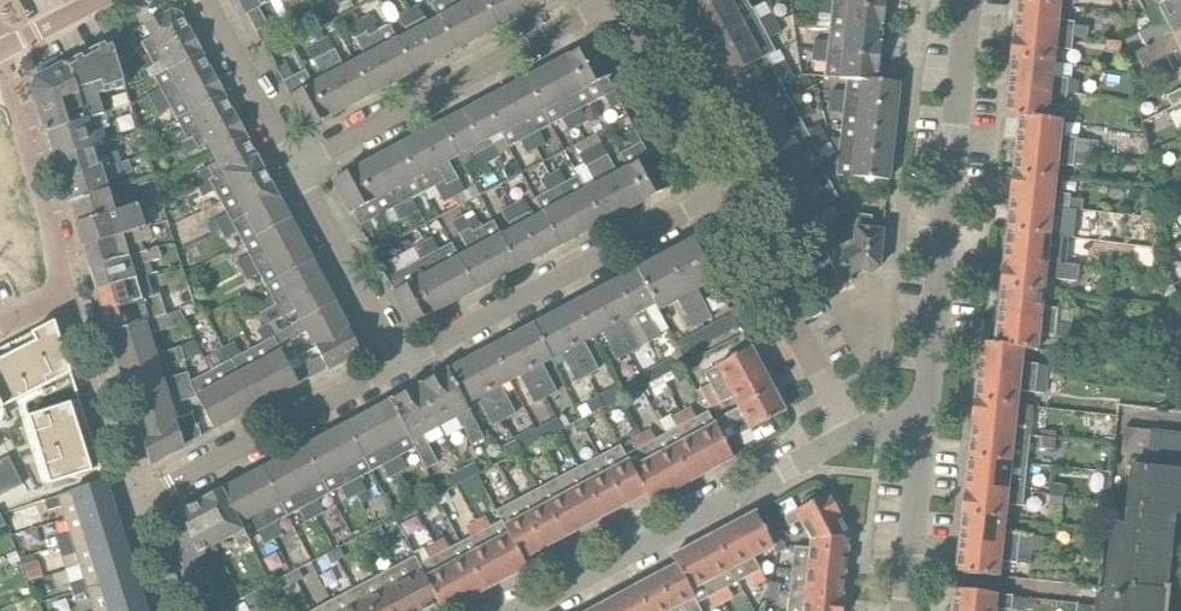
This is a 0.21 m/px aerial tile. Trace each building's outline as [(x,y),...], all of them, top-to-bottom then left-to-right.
[(263,45),(275,38),(260,8),(269,3),(267,0),(240,0),(263,45)] [(307,23),(295,0),(281,0),(295,29),(307,23)] [(307,23),(317,18),(308,0),(295,0),(307,23)] [(457,0),(439,0),(434,3),(441,17),(458,50),(478,39),(457,0)] [(499,28),(484,0),(473,0),(472,1),(471,0),(457,0),(478,39),(499,28)] [(519,17),(510,0),(484,0),(499,28),(519,17)] [(540,6),(537,0),(510,0),(519,17),(540,6)] [(694,13),(718,0),(688,0),(694,13)] [(754,9),(754,8),(752,8),(748,0),(718,0),(694,13),(706,34),(754,9)] [(885,10),(886,0),(820,0),(819,3),(885,10)] [(1018,3),(1061,8),(1062,0),(1018,0),(1018,3)] [(1129,58),(1180,32),(1180,0),(1170,0),(1144,13),(1152,27),(1126,41),(1129,58)] [(1170,0),(1137,0),(1144,13),(1170,0)] [(830,28),(883,34),(885,10),(819,3),(818,13),(832,15),(830,28)] [(1015,32),(1073,38),(1074,26),(1074,23),(1059,22),(1061,8),(1018,3),(1015,32)] [(435,62),(458,50),(441,17),(429,23),(419,5),(409,11),(435,62)] [(717,56),(718,56),(778,23),(773,13),(760,20),(754,9),(706,34),(705,34),(717,56)] [(148,55),(190,32),(180,14),(171,10),(144,25),(151,38),(141,43),(148,55)] [(415,73),(435,62),(409,11),(398,16),(408,34),(397,40),(415,73)] [(393,84),(415,73),(397,40),(390,27),(379,32),(370,15),(360,21),(393,84)] [(372,95),(393,84),(360,21),(349,27),(364,57),(355,62),(372,95)] [(728,75),(769,57),(777,52),(770,39),(783,32),(778,23),(718,56),(728,75)] [(1073,38),(1086,39),(1088,27),(1074,26),(1073,38)] [(372,95),(355,62),(344,68),(328,38),(325,39),(320,28),(311,33),(351,107),(372,95)] [(814,49),(880,57),(883,34),(830,28),(829,41),(815,39),(814,49)] [(148,55),(137,61),(143,72),(154,67),(163,62),(168,71),(201,54),(190,32),(148,55)] [(1012,59),(1055,64),(1056,49),(1071,51),(1073,38),(1015,32),(1012,59)] [(1180,69),(1180,32),(1129,58),(1132,72),(1135,74),(1166,58),(1174,73),(1180,69)] [(329,118),(351,107),(311,33),(304,37),(310,48),(307,49),(323,79),(311,85),(329,118)] [(84,119),(104,113),(98,96),(105,94),(105,95),(124,90),(124,83),(112,45),(68,66),(84,119)] [(611,109),(621,104),(590,45),(568,56),(594,104),(606,98),(611,109)] [(865,79),(878,81),(880,57),(814,49),(813,61),(827,62),(825,77),(847,80),(865,82),(865,79)] [(161,89),(148,96),(153,105),(212,74),(201,54),(168,71),(155,78),(161,89)] [(582,110),(594,104),(568,56),(547,67),(579,127),(588,122),(582,110)] [(720,80),(731,102),(792,70),(786,60),(774,67),(769,57),(728,75),(720,80)] [(1009,88),(1067,94),(1068,80),(1053,78),(1055,64),(1012,59),(1009,88)] [(46,131),(84,119),(68,66),(38,80),(33,91),(46,131)] [(569,132),(579,127),(547,67),(527,78),(552,126),(563,120),(569,132)] [(742,123),(790,98),(784,86),(797,80),(792,70),(731,102),(742,123)] [(329,118),(311,85),(304,71),(283,82),(308,129),(329,118)] [(212,74),(153,105),(158,115),(170,108),(176,119),(177,121),(224,96),(212,74)] [(540,133),(552,126),(527,78),(505,90),(537,150),(547,145),(540,133)] [(831,101),(898,109),(900,83),(878,81),(865,79),(865,82),(847,80),(846,91),(832,89),(831,101)] [(1079,81),(1068,80),(1067,94),(1077,95),(1079,81)] [(1020,119),(1049,120),(1050,106),(1065,108),(1067,94),(1009,88),(1006,117),(1020,119)] [(1180,104),(1180,89),(1166,98),(1171,108),(1180,104)] [(527,155),(537,150),(505,90),(483,101),(502,137),(508,150),(521,143),(527,155)] [(182,131),(171,137),(176,147),(182,144),(235,116),(224,96),(177,121),(182,131)] [(753,146),(754,146),(803,121),(802,120),(815,113),(809,103),(797,110),(790,98),(742,123),(741,124),(753,146)] [(492,142),(502,137),(483,101),(462,112),(490,165),(501,159),(492,142)] [(842,127),(895,133),(898,109),(831,101),(829,112),(844,113),(842,127)] [(84,119),(46,131),(55,160),(96,147),(108,143),(104,129),(110,127),(107,119),(113,117),(112,112),(111,111),(104,113),(84,119)] [(480,170),(490,165),(462,112),(442,123),(461,159),(471,153),(480,170)] [(235,116),(182,144),(188,155),(199,150),(207,145),(211,152),(244,135),(235,116)] [(1017,147),(1074,153),(1076,139),(1062,137),(1063,121),(1049,120),(1020,119),(1017,147)] [(754,146),(764,164),(824,132),(820,124),(808,131),(803,121),(754,146)] [(420,135),(455,199),(467,193),(451,164),(461,159),(442,123),(420,135)] [(840,152),(892,157),(895,133),(842,127),(841,139),(831,137),(830,143),(830,144),(833,152),(840,152)] [(776,187),(812,170),(812,169),(824,162),(817,150),(830,143),(824,132),(764,164),(776,187)] [(217,164),(198,173),(204,184),(256,157),(244,135),(211,152),(217,164)] [(445,204),(455,199),(420,135),(399,146),(425,194),(436,188),(445,204)] [(646,200),(627,169),(618,174),(597,135),(586,141),(624,212),(646,200)] [(1089,141),(1076,139),(1074,153),(1088,155),(1089,141)] [(603,223),(624,212),(586,141),(575,147),(586,168),(581,170),(583,175),(579,177),(603,223)] [(627,169),(646,200),(667,189),(642,142),(620,154),(627,169)] [(413,200),(425,194),(399,146),(379,157),(411,217),(420,212),(413,200)] [(96,147),(55,160),(62,181),(122,163),(118,152),(99,158),(96,147)] [(1014,176),(1057,180),(1058,165),(1072,166),(1073,166),(1074,164),(1074,153),(1017,147),(1014,176)] [(837,175),(889,181),(892,157),(840,152),(837,175)] [(1088,155),(1074,153),(1074,164),(1087,165),(1088,155)] [(204,184),(198,188),(203,198),(216,191),(222,202),(268,178),(256,157),(204,184)] [(401,222),(411,217),(379,157),(357,168),(381,217),(394,210),(401,222)] [(122,163),(62,181),(68,203),(109,191),(106,181),(126,175),(124,171),(130,169),(128,161),(122,163)] [(371,223),(381,217),(357,168),(335,180),(367,240),(378,234),(371,223)] [(788,210),(807,200),(813,212),(839,198),(827,175),(818,180),(812,170),(776,187),(788,210)] [(582,235),(603,223),(579,177),(566,184),(559,171),(551,176),(582,235)] [(561,246),(582,235),(551,176),(541,181),(548,194),(536,200),(543,214),(561,246)] [(1010,204),(1068,210),(1069,198),(1070,195),(1055,194),(1057,180),(1014,176),(1010,204)] [(228,213),(214,220),(219,229),(278,197),(268,178),(222,202),(228,213)] [(840,190),(841,202),(853,203),(854,192),(840,190)] [(68,203),(75,224),(144,204),(142,193),(112,202),(109,191),(68,203)] [(232,222),(243,242),(289,218),(278,197),(232,222)] [(1083,200),(1069,198),(1068,210),(1075,211),(1081,212),(1083,200)] [(539,257),(561,246),(543,214),(533,220),(523,201),(512,207),(539,257)] [(144,204),(75,224),(82,246),(149,228),(159,224),(151,202),(144,204)] [(1007,231),(1067,238),(1072,239),(1075,211),(1068,210),(1010,204),(1007,231)] [(519,268),(539,257),(512,207),(502,212),(512,230),(502,236),(519,268)] [(519,268),(502,236),(495,222),(483,228),(474,212),(466,217),(497,280),(519,268)] [(841,256),(851,276),(861,271),(871,274),(880,268),(884,232),(882,232),(883,217),(855,214),(851,250),(848,253),(841,256)] [(476,291),(497,280),(466,217),(453,224),(469,254),(460,258),(476,291)] [(243,242),(254,263),(300,238),(289,218),(243,242)] [(89,269),(145,251),(142,243),(153,239),(149,228),(82,246),(89,269)] [(847,286),(851,276),(841,256),(848,253),(844,228),(829,237),(807,249),(827,287),(837,291),(847,286)] [(1004,259),(1065,266),(1067,238),(1007,231),(1004,259)] [(254,263),(265,284),(312,259),(300,238),(254,263)] [(454,303),(476,291),(460,258),(452,244),(440,251),(433,238),(423,243),(454,303)] [(714,320),(698,290),(715,281),(694,241),(672,252),(667,255),(704,325),(714,320)] [(433,314),(454,303),(423,243),(414,248),(421,261),(409,267),(433,314)] [(145,251),(89,269),(96,291),(134,280),(131,269),(150,263),(162,259),(158,248),(145,251)] [(694,330),(704,325),(667,255),(654,262),(637,271),(659,311),(676,302),(678,300),(694,330)] [(265,284),(276,305),(323,280),(312,259),(265,284)] [(1001,288),(1045,293),(1046,279),(1077,282),(1078,267),(1065,266),(1004,259),(1001,288)] [(412,325),(433,314),(409,267),(387,279),(412,325)] [(662,317),(659,311),(637,271),(618,281),(651,343),(661,338),(653,322),(662,317)] [(103,313),(160,294),(165,293),(158,272),(153,274),(96,291),(103,313)] [(295,312),(299,319),(334,301),(323,280),(276,305),(276,306),(260,315),(266,326),(268,326),(268,327),(295,312)] [(630,354),(651,343),(618,281),(598,292),(630,354)] [(998,317),(1056,324),(1058,309),(1043,308),(1045,293),(1001,288),(998,317)] [(618,360),(630,354),(598,292),(584,299),(603,335),(604,334),(618,360)] [(110,334),(167,316),(160,294),(103,313),(110,334)] [(588,342),(603,335),(584,299),(569,307),(588,342)] [(299,319),(306,333),(341,314),(334,301),(299,319)] [(586,344),(588,342),(569,307),(556,314),(589,376),(600,370),(586,344)] [(1074,311),(1058,309),(1056,324),(1073,325),(1074,311)] [(117,357),(155,345),(152,334),(186,324),(180,312),(167,316),(110,334),(117,357)] [(307,364),(313,377),(361,351),(341,314),(306,333),(314,348),(315,348),(321,357),(307,364)] [(577,383),(589,376),(556,314),(533,326),(552,361),(562,356),(577,383)] [(705,330),(712,341),(738,327),(732,315),(705,330)] [(995,345),(1023,348),(1038,349),(1039,337),(1054,337),(1056,324),(998,317),(995,345)] [(72,375),(55,322),(0,350),(0,411),(72,375)] [(1071,339),(1073,325),(1056,324),(1054,337),(1071,339)] [(313,377),(307,364),(293,372),(268,327),(268,326),(266,326),(257,331),(264,344),(253,350),(278,396),(313,377)] [(543,366),(552,361),(533,326),(514,336),(547,398),(557,393),(543,366)] [(677,344),(683,355),(712,341),(705,330),(677,344)] [(535,405),(547,398),(514,336),(492,348),(510,384),(521,378),(535,405)] [(201,352),(194,340),(180,348),(184,361),(201,352)] [(256,408),(278,396),(253,350),(242,356),(235,343),(224,349),(256,408)] [(977,372),(1036,378),(1038,365),(1023,364),(1024,355),(1023,348),(995,345),(981,343),(977,372)] [(124,379),(162,368),(184,361),(180,348),(158,355),(155,345),(117,357),(124,379)] [(502,388),(510,384),(492,348),(472,358),(505,420),(516,414),(502,388)] [(700,390),(704,398),(762,368),(752,348),(715,367),(715,368),(704,374),(710,385),(700,390)] [(234,419),(256,408),(224,349),(215,354),(222,367),(210,373),(234,419)] [(493,427),(505,420),(472,358),(448,371),(472,415),(483,409),(493,427)] [(667,363),(660,367),(665,376),(676,370),(671,361),(667,363)] [(1051,367),(1038,365),(1036,378),(1042,379),(1050,380),(1051,367)] [(649,372),(654,382),(665,376),(660,367),(649,372)] [(192,386),(191,384),(188,374),(165,381),(162,368),(124,379),(132,405),(192,386)] [(732,399),(737,409),(774,390),(762,368),(704,398),(710,410),(732,399)] [(484,439),(472,415),(448,371),(419,386),(441,429),(459,420),(472,446),(484,439)] [(974,402),(1018,406),(1020,391),(1035,393),(1036,378),(977,372),(974,402)] [(214,430),(234,419),(210,373),(191,384),(192,386),(197,398),(214,430)] [(633,392),(647,386),(641,376),(629,383),(633,392)] [(1048,394),(1050,380),(1042,379),(1036,378),(1035,393),(1041,393),(1048,394)] [(599,398),(604,408),(626,397),(620,385),(598,397),(599,398)] [(141,431),(177,419),(173,406),(197,398),(192,386),(132,405),(141,431)] [(424,437),(441,429),(419,386),(389,402),(417,453),(426,470),(438,464),(424,437)] [(722,431),(732,426),(738,437),(785,412),(774,390),(737,409),(716,420),(722,431)] [(592,415),(604,408),(599,398),(586,405),(592,415)] [(101,467),(90,433),(80,399),(28,415),(39,449),(50,483),(101,467)] [(406,458),(417,453),(389,402),(367,414),(401,475),(412,469),(406,458)] [(971,430),(1030,436),(1032,408),(1018,406),(974,402),(971,430)] [(734,459),(731,455),(708,412),(697,418),(691,407),(681,413),(712,471),(734,459)] [(692,481),(712,471),(681,413),(671,418),(677,428),(667,433),(692,481)] [(151,464),(157,460),(202,436),(198,426),(197,427),(193,414),(177,419),(141,431),(151,464)] [(388,482),(401,475),(367,414),(347,425),(370,470),(379,465),(388,482)] [(585,430),(592,427),(587,417),(580,421),(585,430)] [(541,441),(546,439),(564,430),(558,418),(536,430),(541,441)] [(578,434),(585,430),(580,421),(573,424),(578,434)] [(361,475),(370,470),(347,425),(324,437),(357,499),(370,492),(361,475)] [(532,447),(541,441),(536,430),(534,428),(514,439),(516,442),(521,452),(532,447)] [(671,492),(692,481),(667,433),(656,439),(651,429),(641,434),(667,485),(671,492)] [(1079,603),(1078,610),(1175,610),(1167,610),(1170,588),(1167,587),(1175,516),(1180,516),(1180,434),(1151,430),(1151,431),(1135,429),(1132,457),(1130,465),(1123,524),(1110,523),(1103,596),(1095,595),(1094,605),(1079,603)] [(968,459),(1027,465),(1030,436),(971,430),(968,459)] [(671,492),(667,485),(641,434),(630,440),(636,450),(626,455),(646,495),(650,504),(671,492)] [(347,504),(357,499),(324,437),(305,447),(324,482),(333,478),(347,504)] [(1042,437),(1041,449),(1055,451),(1056,439),(1042,437)] [(536,456),(551,449),(546,439),(541,441),(532,447),(536,456)] [(509,459),(521,452),(516,442),(504,448),(509,459)] [(625,506),(646,495),(626,455),(621,445),(600,457),(625,506)] [(283,458),(316,520),(328,514),(322,503),(332,497),(324,482),(305,447),(283,458)] [(8,476),(16,471),(9,457),(1,461),(8,476)] [(605,517),(625,506),(600,457),(579,468),(605,517)] [(305,526),(316,520),(283,458),(262,469),(281,504),(291,499),(305,526)] [(965,486),(1024,492),(1027,465),(968,459),(965,486)] [(469,480),(481,473),(476,464),(463,470),(469,480)] [(584,527),(605,517),(579,468),(559,478),(584,527)] [(272,509),(281,504),(262,469),(242,481),(275,542),(287,536),(272,509)] [(456,486),(469,480),(463,470),(451,477),(456,486)] [(8,476),(15,490),(24,486),(16,471),(8,476)] [(8,476),(0,480),(0,481),(7,494),(15,490),(8,476)] [(564,538),(584,527),(559,478),(538,489),(564,538)] [(242,481),(223,491),(250,541),(258,537),(263,548),(275,542),(242,481)] [(65,521),(113,506),(106,483),(45,502),(48,512),(61,508),(65,521)] [(1050,495),(1063,496),(1064,486),(1051,484),(1050,495)] [(962,515),(1006,519),(1008,505),(1023,507),(1024,492),(965,486),(962,515)] [(544,548),(564,538),(538,489),(518,499),(544,548)] [(240,549),(251,543),(250,541),(223,491),(194,507),(207,534),(214,548),(233,538),(240,549)] [(805,534),(840,515),(828,495),(818,500),(814,494),(802,501),(805,507),(785,518),(789,527),(799,522),(805,534)] [(1063,496),(1050,495),(1048,507),(1062,509),(1063,496)] [(523,559),(544,548),(518,499),(496,511),(502,522),(523,559)] [(59,548),(120,529),(113,506),(65,521),(69,532),(55,537),(59,548)] [(175,544),(207,534),(194,507),(173,517),(169,526),(175,544)] [(755,560),(773,550),(771,546),(766,536),(761,527),(754,513),(735,523),(755,560)] [(809,548),(849,553),(851,536),(840,515),(805,534),(809,542),(809,548)] [(959,543),(1018,550),(1019,536),(1004,534),(1006,519),(962,515),(959,543)] [(528,568),(523,559),(502,522),(491,527),(486,517),(476,522),(507,579),(528,568)] [(486,590),(507,579),(476,522),(466,527),(471,538),(461,543),(486,590)] [(766,536),(775,532),(770,522),(761,527),(766,536)] [(766,581),(755,560),(735,523),(713,535),(738,583),(749,577),(755,587),(766,581)] [(379,539),(386,536),(381,526),(374,530),(379,539)] [(80,567),(127,552),(120,529),(59,548),(62,558),(76,554),(80,567)] [(372,543),(379,539),(374,530),(367,534),(372,543)] [(775,532),(766,536),(771,546),(780,541),(775,532)] [(207,534),(175,544),(190,589),(205,582),(201,574),(194,562),(206,556),(214,548),(207,534)] [(728,588),(738,583),(713,535),(693,546),(724,604),(734,598),(728,588)] [(1034,537),(1019,536),(1018,550),(1032,551),(1034,537)] [(465,601),(486,590),(461,543),(450,549),(445,539),(434,544),(465,601)] [(773,550),(776,555),(785,551),(780,541),(771,546),(773,550)] [(956,573),(1000,577),(1001,562),(1016,564),(1018,550),(959,543),(956,573)] [(465,601),(434,544),(425,549),(430,559),(420,565),(439,604),(443,610),(446,610),(465,601)] [(714,609),(724,604),(693,546),(670,558),(675,566),(698,604),(708,599),(714,609)] [(792,570),(846,576),(849,553),(809,548),(795,547),(792,570)] [(338,561),(345,557),(340,548),(333,551),(338,561)] [(1031,565),(1032,552),(1032,551),(1018,550),(1016,564),(1031,565)] [(332,565),(338,561),(333,551),(326,555),(332,565)] [(73,594),(135,575),(127,552),(80,567),(83,578),(70,583),(73,594)] [(439,604),(420,565),(415,556),(393,568),(416,610),(426,610),(439,604)] [(698,604),(675,566),(655,577),(674,610),(702,610),(698,604)] [(393,568),(373,579),(390,610),(416,610),(393,568)] [(297,583),(304,579),(299,569),(292,573),(297,583)] [(790,594),(844,600),(846,576),(792,570),(790,594)] [(290,586),(297,583),(292,573),(285,576),(290,586)] [(142,598),(135,575),(73,594),(77,604),(90,600),(93,610),(99,610),(142,598)] [(655,577),(635,588),(648,610),(674,610),(655,577)] [(373,579),(354,589),(366,610),(390,610),(373,579)] [(768,590),(779,593),(781,585),(770,583),(768,590)] [(635,588),(615,599),(621,610),(648,610),(635,588)] [(354,589),(333,600),(339,610),(366,610),(354,589)] [(256,605),(263,601),(257,590),(250,594),(256,605)] [(766,598),(777,601),(779,593),(768,590),(766,598)] [(997,609),(1011,610),(1012,597),(954,591),(952,610),(996,610),(997,609)] [(248,608),(256,605),(250,594),(244,597),(248,608)] [(844,600),(790,594),(788,610),(843,610),(844,600)] [(1012,597),(1011,610),(1013,610),(1026,610),(1026,607),(1027,599),(1012,597)] [(142,598),(99,610),(146,610),(142,598)] [(615,599),(594,610),(595,610),(621,610),(615,599)] [(333,600),(314,610),(315,610),(339,610),(333,600)]
